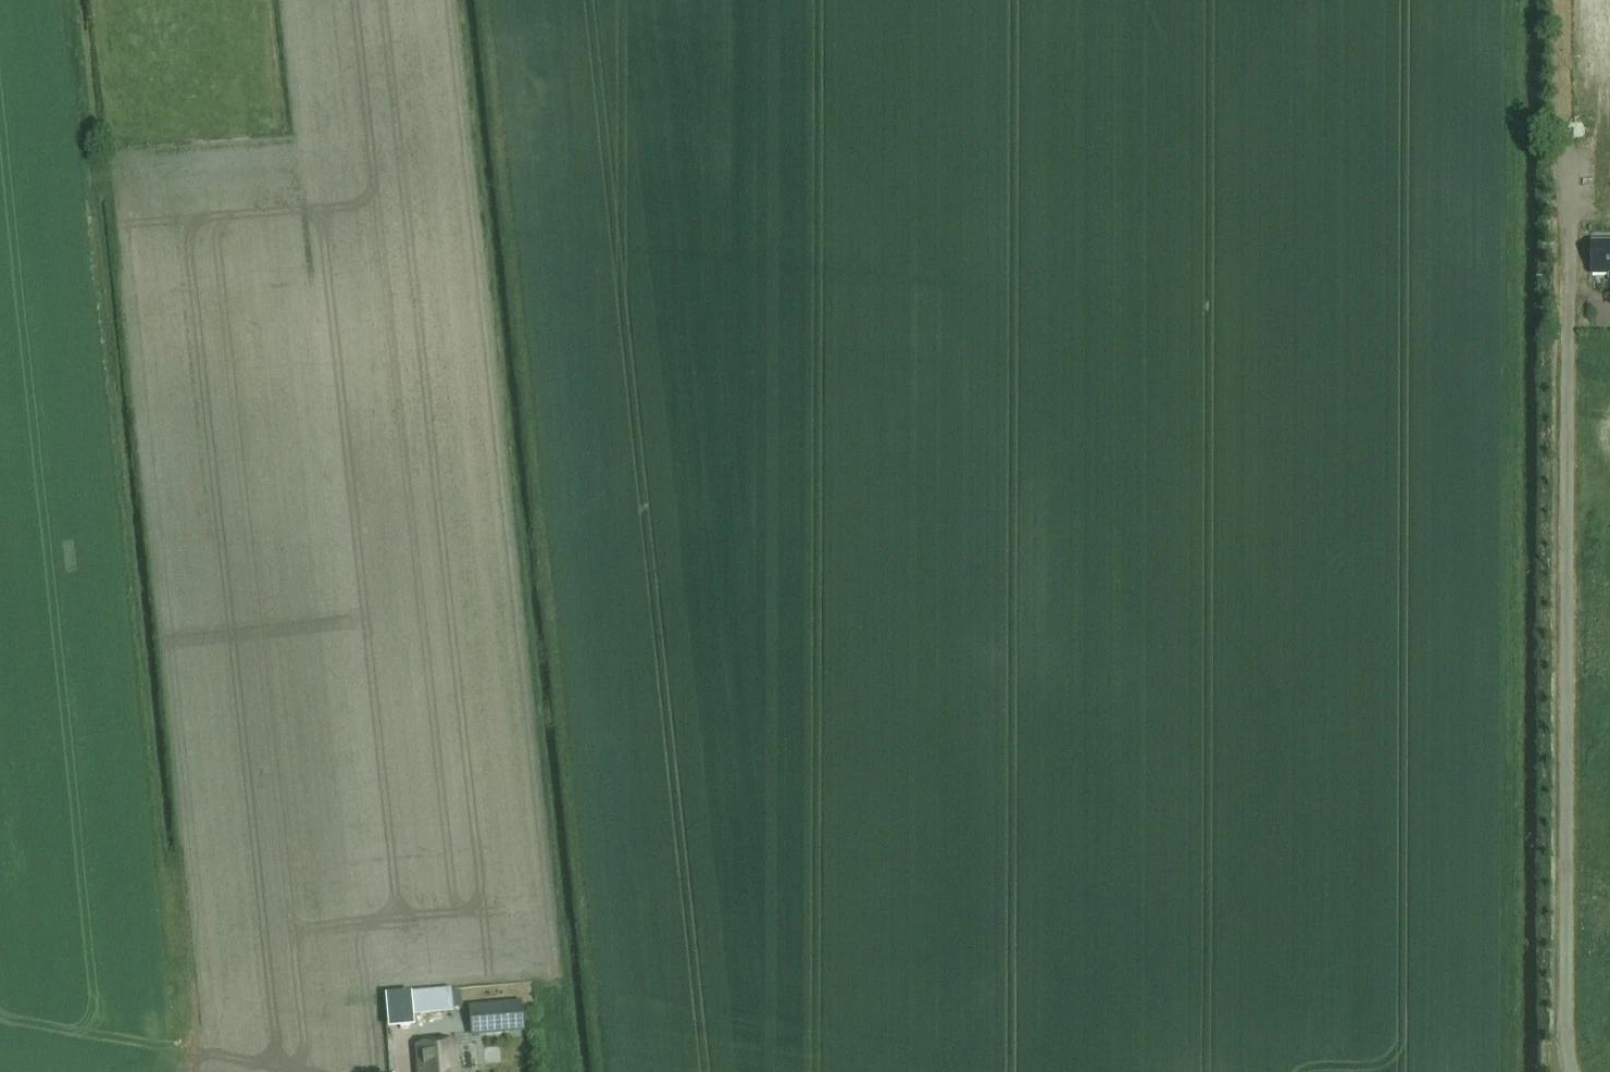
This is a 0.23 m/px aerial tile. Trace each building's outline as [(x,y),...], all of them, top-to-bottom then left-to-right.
[(1595,244),(1595,278),(1609,277),(1609,244),(1595,244)] [(385,1014),(454,1010),(453,986),(384,990),(385,1014)] [(470,1008),(473,1038),(525,1033),(523,1003),(470,1008)] [(415,1048),(417,1071),(459,1071),(456,1044),(450,1044),(415,1048)]
